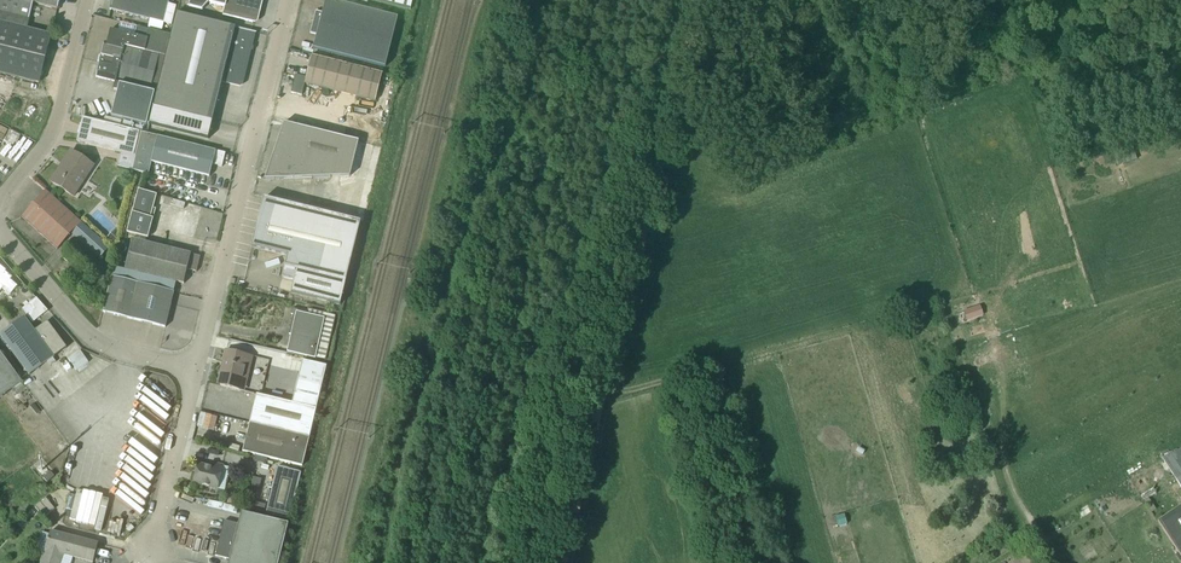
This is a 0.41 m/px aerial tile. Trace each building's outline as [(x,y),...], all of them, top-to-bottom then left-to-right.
[(58,10),(60,0),(0,0),(0,12),(30,19),(33,3),(58,10)] [(170,0),(113,0),(110,9),(164,23),(170,0)] [(189,6),(203,10),(209,2),(225,6),(223,15),(254,22),(259,19),(264,0),(191,0),(189,6)] [(314,48),(384,66),(397,17),(328,0),(326,0),(323,13),(316,11),(311,33),(317,35),(314,48)] [(410,10),(413,0),(368,0),(410,10)] [(257,32),(236,27),(177,12),(156,95),(148,128),(208,142),(223,82),(240,86),(243,84),(255,33),(257,33),(257,32)] [(3,74),(15,26),(0,22),(0,73),(3,74)] [(3,74),(39,83),(51,35),(15,26),(3,74)] [(96,77),(114,81),(151,90),(159,55),(145,52),(148,39),(110,30),(107,42),(105,42),(96,77)] [(383,73),(312,55),(307,78),(296,75),(291,93),(302,95),(305,83),(376,101),(383,73)] [(148,128),(156,95),(120,86),(112,119),(148,128)] [(83,118),(78,142),(121,152),(118,166),(133,170),(142,132),(140,132),(140,131),(83,118)] [(265,180),(351,176),(359,141),(284,123),(287,125),(286,130),(284,129),(282,139),(283,139),(276,167),(275,167),(273,172),(275,172),(274,177),(265,180)] [(152,162),(210,176),(213,164),(222,167),(226,153),(142,132),(133,170),(149,174),(152,162)] [(75,197),(95,166),(71,151),(51,182),(75,197)] [(132,213),(126,235),(148,241),(154,219),(157,209),(154,208),(158,194),(139,189),(132,213)] [(58,249),(70,236),(97,261),(109,247),(82,222),(46,190),(22,217),(58,249)] [(361,222),(264,198),(252,247),(286,256),(283,267),(346,282),(361,222)] [(116,228),(107,238),(115,247),(120,232),(116,228)] [(201,256),(170,249),(133,240),(125,269),(184,283),(188,269),(197,272),(201,256)] [(7,270),(0,265),(0,291),(2,288),(6,291),(3,293),(8,297),(21,282),(14,276),(13,277),(6,271),(7,270)] [(346,282),(283,267),(281,277),(294,280),(291,293),(340,305),(346,282)] [(165,327),(170,307),(174,292),(112,277),(103,312),(165,327)] [(23,308),(32,321),(48,309),(39,297),(23,308)] [(316,358),(325,316),(293,309),(291,314),(293,315),(289,334),(291,334),(287,352),(316,358)] [(25,317),(0,335),(29,375),(54,357),(25,317)] [(37,331),(56,356),(69,347),(51,322),(37,331)] [(77,370),(89,362),(81,350),(69,358),(77,370)] [(248,355),(227,350),(224,362),(226,363),(220,385),(239,390),(248,355)] [(23,382),(0,351),(0,398),(23,382)] [(307,358),(297,399),(318,404),(327,363),(307,358)] [(250,424),(309,438),(317,409),(257,394),(250,424)] [(309,438),(250,424),(243,452),(302,467),(309,438)] [(1163,459),(1180,487),(1180,450),(1163,459)] [(215,461),(213,468),(198,464),(194,483),(218,489),(224,464),(215,461)] [(278,467),(266,514),(290,519),(301,473),(278,467)] [(51,473),(44,479),(48,483),(55,477),(51,473)] [(270,492),(274,475),(267,473),(263,490),(270,492)] [(68,521),(101,529),(109,498),(76,490),(68,521)] [(230,494),(228,503),(239,506),(241,497),(230,494)] [(35,506),(44,518),(55,508),(46,497),(35,506)] [(1156,520),(1180,559),(1180,503),(1156,520)] [(225,518),(216,556),(230,559),(230,562),(283,562),(293,520),(290,519),(266,514),(243,508),(240,521),(225,518)] [(82,559),(93,562),(98,543),(52,531),(43,562),(61,562),(63,555),(82,559)]
